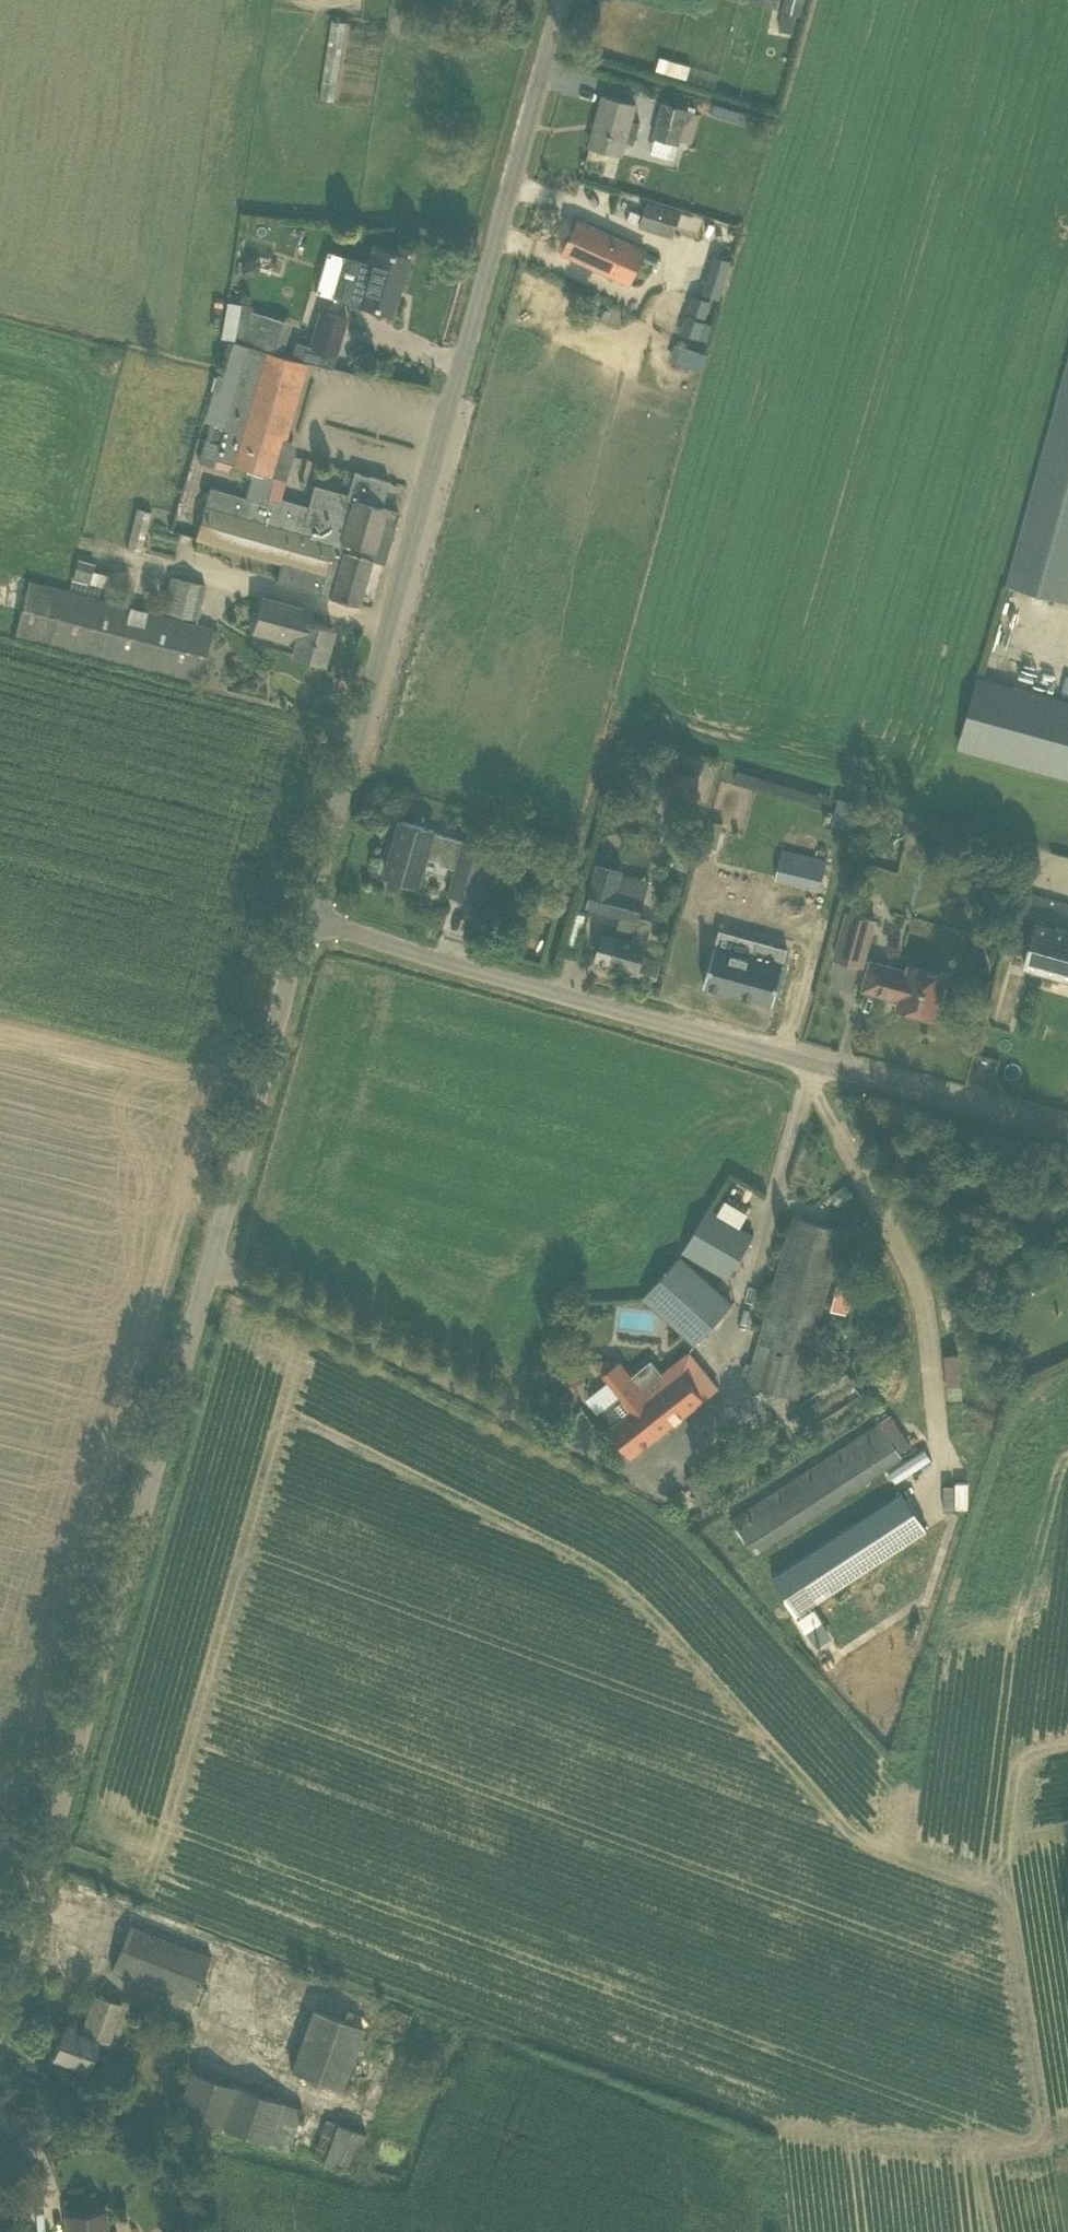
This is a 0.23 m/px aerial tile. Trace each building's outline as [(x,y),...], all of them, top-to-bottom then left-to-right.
[(782,10),(801,14),(805,0),(784,0),(782,10)] [(796,14),(783,11),(779,28),(792,31),(796,14)] [(321,98),(335,100),(347,20),(333,18),(321,98)] [(687,76),(691,64),(661,56),(658,67),(687,76)] [(640,122),(632,120),(636,105),(604,96),(591,144),(595,146),(620,152),(622,153),(626,141),(634,144),(634,143),(636,137),(640,122)] [(693,143),(701,112),(662,102),(653,135),(679,142),(680,139),(693,143)] [(691,215),(682,211),(647,200),(640,224),(674,235),(678,224),(687,227),(691,215)] [(630,283),(645,251),(578,220),(563,251),(630,283)] [(377,246),(372,263),(342,254),(330,294),(350,300),(349,303),(359,306),(360,303),(391,313),(407,256),(377,246)] [(736,257),(715,251),(704,291),(725,297),(736,257)] [(697,295),(692,312),(706,316),(711,300),(697,295)] [(240,301),(232,339),(231,342),(247,346),(271,351),(281,318),(252,310),(254,304),(240,301)] [(320,308),(309,344),(297,340),(292,356),(307,360),(333,366),(348,317),(320,308)] [(690,316),(685,333),(698,337),(704,320),(690,316)] [(676,342),(670,358),(690,366),(696,349),(676,342)] [(372,558),(384,562),(399,510),(397,510),(387,507),(382,505),(389,480),(353,470),(349,483),(347,492),(315,483),(308,505),(280,496),(269,493),(275,474),(285,477),(294,446),(291,440),(284,438),(307,360),(292,356),(283,353),(283,354),(271,351),(247,346),(214,464),(229,469),(231,461),(254,468),(246,496),(244,495),(221,489),(223,480),(211,476),(208,485),(210,486),(195,536),(281,561),(276,580),(316,592),(359,604),(359,602),(372,558)] [(1006,583),(1067,601),(1067,358),(1006,583)] [(95,562),(78,557),(72,578),(106,587),(110,573),(93,568),(95,562)] [(163,610),(167,611),(198,618),(205,583),(170,575),(163,610)] [(16,633),(167,672),(200,681),(214,626),(30,579),(16,633)] [(295,641),(292,652),(323,661),(332,628),(303,620),(306,608),(262,596),(253,630),(295,641)] [(978,674),(958,747),(1067,778),(1067,699),(1031,688),(1016,684),(978,674)] [(441,865),(457,869),(450,893),(476,900),(491,848),(434,832),(435,829),(402,820),(386,874),(419,884),(427,856),(442,860),(441,865)] [(486,826),(483,837),(501,843),(504,832),(486,826)] [(783,849),(777,873),(821,885),(828,862),(783,849)] [(676,851),(672,866),(687,871),(692,856),(676,851)] [(655,979),(661,957),(645,953),(652,930),(638,926),(646,897),(617,888),(622,869),(599,863),(588,903),(623,913),(617,936),(603,932),(596,956),(625,964),(623,970),(655,979)] [(832,955),(862,963),(876,914),(846,905),(832,955)] [(1036,921),(1024,965),(1067,977),(1067,930),(1036,921)] [(718,943),(717,943),(706,982),(775,1001),(786,962),(785,962),(790,945),(759,937),(755,954),(718,943)] [(871,958),(869,968),(862,989),(899,999),(897,1006),(935,1017),(947,974),(908,962),(906,969),(871,958)] [(1067,1210),(1067,1184),(1059,1184),(1058,1209),(1067,1210)] [(708,1208),(697,1227),(682,1251),(728,1279),(753,1235),(708,1208)] [(793,1215),(749,1376),(747,1384),(798,1398),(844,1229),(793,1215)] [(643,1295),(680,1328),(696,1343),(732,1303),(679,1255),(643,1295)] [(850,1304),(856,1283),(836,1277),(830,1299),(850,1304)] [(621,1394),(597,1412),(609,1428),(631,1456),(718,1387),(687,1349),(641,1386),(619,1359),(614,1364),(607,1356),(597,1364),(603,1372),(621,1394)] [(959,1352),(946,1353),(949,1397),(962,1396),(959,1352)] [(580,1380),(567,1371),(558,1384),(571,1393),(580,1380)] [(847,1372),(793,1407),(807,1429),(862,1394),(847,1372)] [(898,1450),(909,1443),(900,1430),(889,1437),(878,1420),(731,1516),(755,1553),(903,1457),(900,1454),(898,1450)] [(902,1490),(773,1574),(797,1611),(926,1528),(902,1490)] [(112,1968),(132,1976),(193,2000),(211,1955),(130,1923),(112,1968)] [(106,2044),(121,2001),(95,1993),(82,2032),(64,2026),(54,2055),(87,2067),(96,2040),(106,2044)] [(364,2025),(314,2007),(291,2069),(342,2087),(355,2051),(361,2036),(364,2025)] [(303,2108),(279,2100),(192,2069),(178,2108),(265,2139),(289,2147),(303,2108)] [(365,2134),(366,2132),(327,2118),(313,2158),(352,2171),(360,2147),(365,2134)] [(69,2231),(106,2231),(103,2211),(67,2215),(69,2231)]
